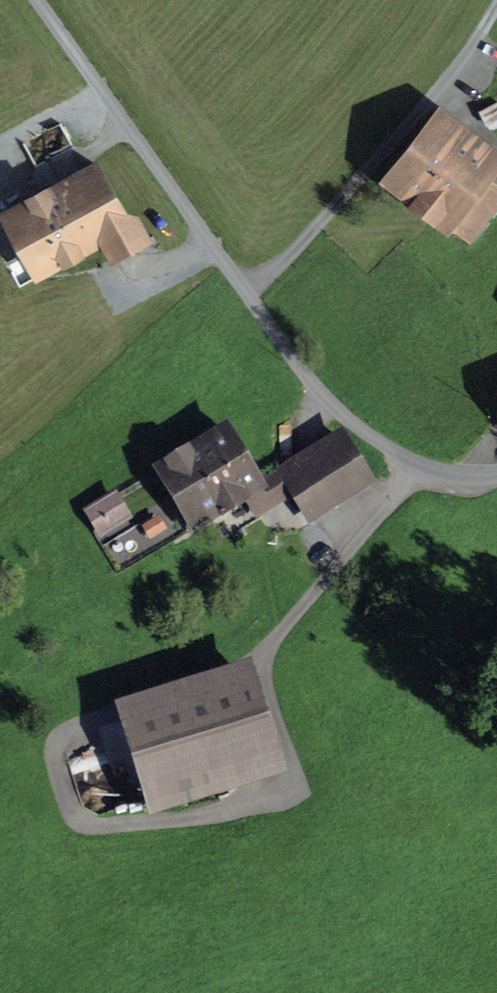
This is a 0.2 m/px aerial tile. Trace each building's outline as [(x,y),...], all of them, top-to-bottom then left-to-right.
[(419,193),(413,201),(435,219),(441,211),(470,235),(496,202),(496,191),(481,177),(496,158),(488,149),(489,147),(477,138),(471,146),(441,122),(398,176),(419,193)] [(105,243),(113,257),(146,238),(138,223),(130,227),(94,163),(45,189),(50,198),(36,206),(35,204),(11,217),(38,267),(49,261),(53,268),(51,269),(53,272),(105,243)] [(294,492),(299,489),(288,470),(260,487),(229,437),(168,474),(196,521),(249,488),(253,496),(269,486),(277,499),(293,489),(294,492)] [(340,437),(288,470),(299,489),(315,515),(368,482),(340,437)] [(114,497),(90,512),(96,522),(103,518),(108,528),(126,517),(114,497)] [(249,680),(131,717),(156,798),(274,761),(249,680)] [(112,770),(133,764),(120,721),(99,727),(112,770)]
